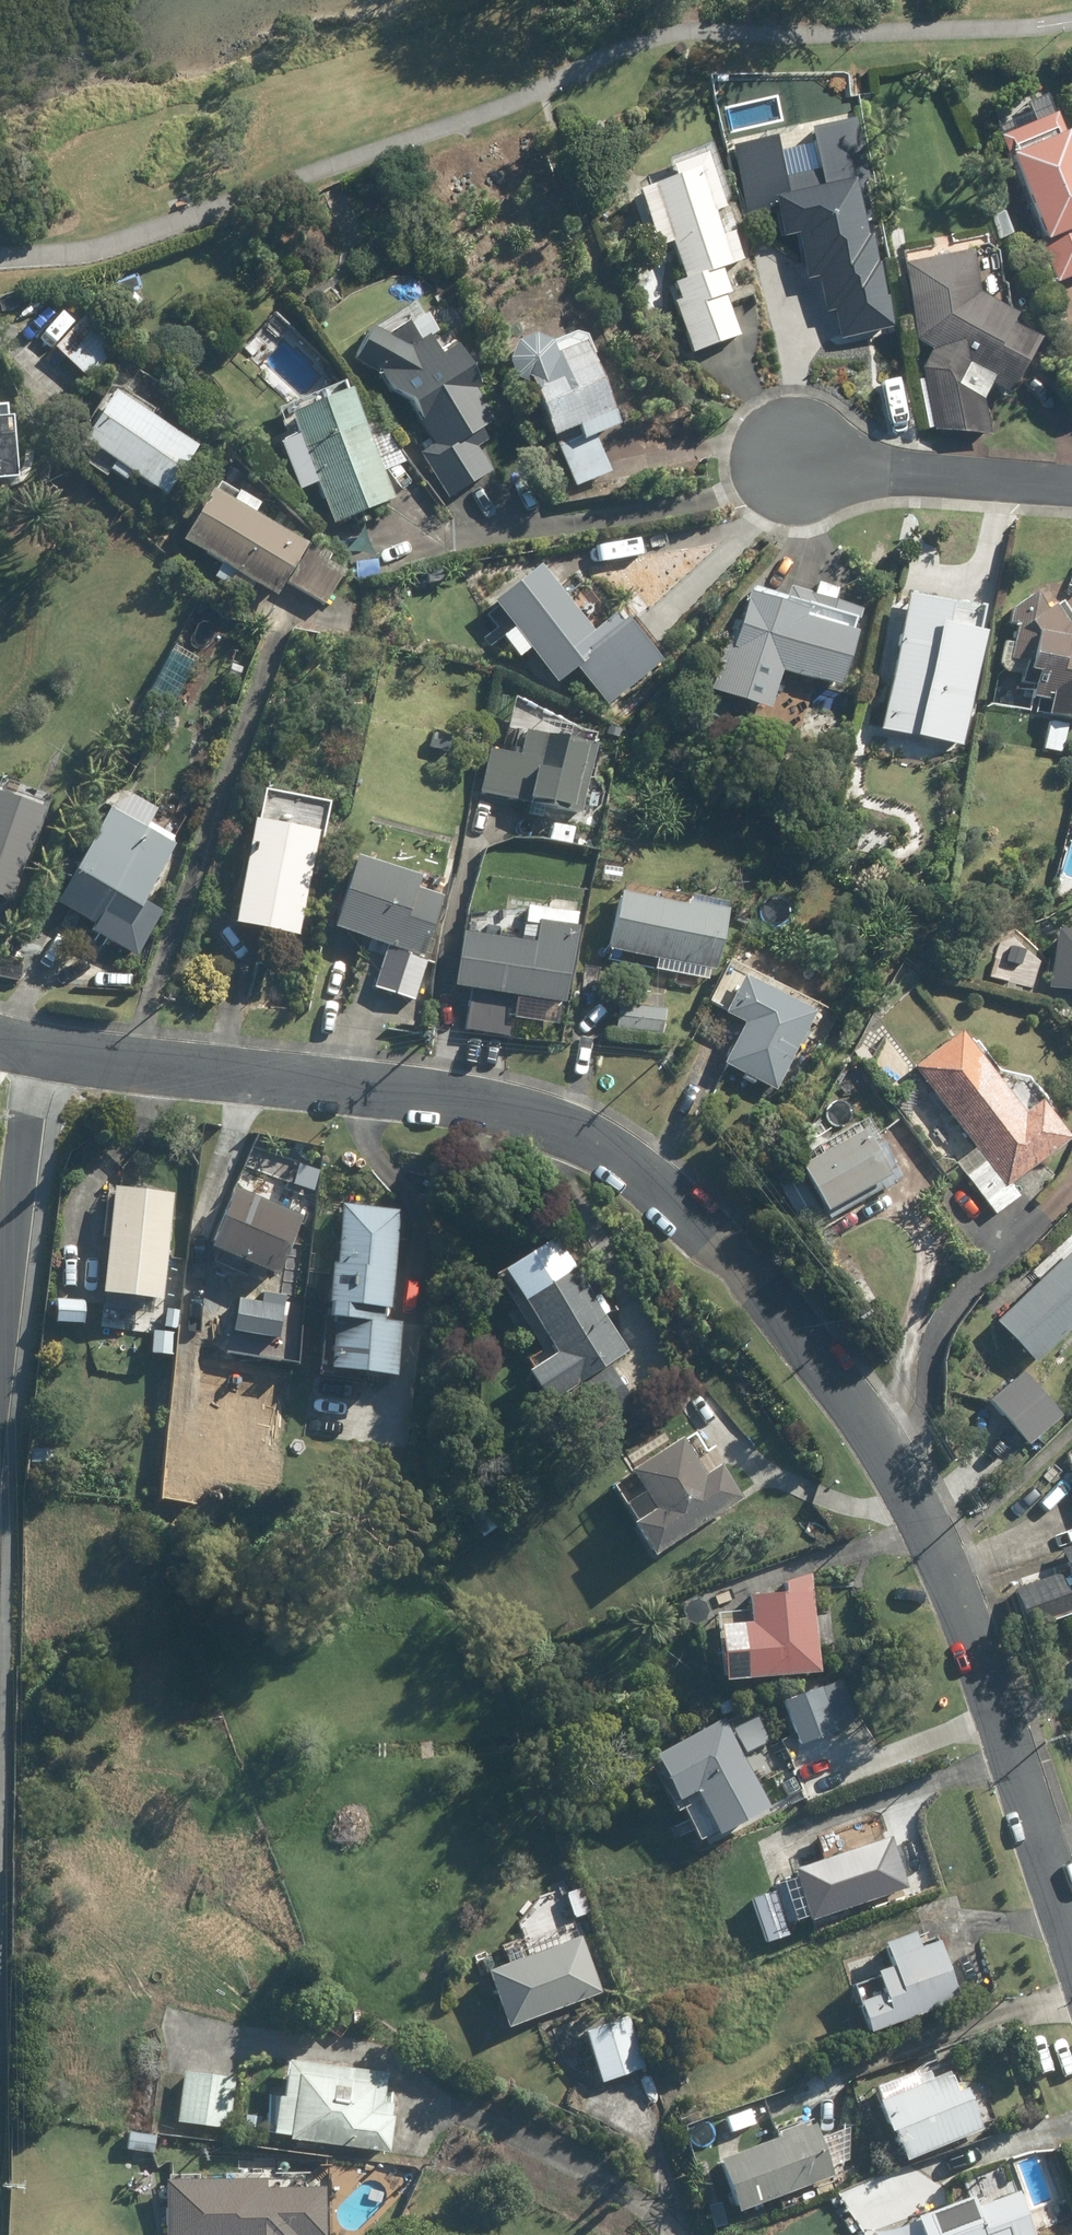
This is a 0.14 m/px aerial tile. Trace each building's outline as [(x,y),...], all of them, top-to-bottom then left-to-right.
[(1045,243),(1039,246),(1056,288),(1071,281),(1071,149),(1059,117),(1055,119),(1047,99),(1027,108),(1035,126),(1003,139),(1045,243)] [(879,147),(874,157),(895,167),(900,157),(879,147)] [(725,214),(722,205),(729,203),(710,148),(668,164),(676,184),(640,197),(660,252),(673,247),(685,283),(670,288),(694,356),(740,339),(726,300),(732,298),(722,271),(743,264),(733,237),(722,240),(713,218),(725,214)] [(923,356),(926,373),(922,374),(931,421),(994,429),(987,392),(995,377),(1014,387),(1042,333),(1013,318),(1018,309),(982,289),(974,247),(904,261),(917,332),(933,342),(923,356)] [(853,282),(841,285),(842,289),(800,298),(805,320),(890,302),(880,255),(849,261),(853,282)] [(896,303),(879,306),(882,321),(899,318),(896,303)] [(119,350),(85,318),(55,350),(89,381),(119,350)] [(372,333),(356,366),(381,378),(394,397),(408,406),(434,447),(420,456),(448,501),(491,473),(477,451),(490,443),(482,430),(495,422),(477,395),(482,391),(456,351),(442,360),(429,341),(421,345),(409,326),(387,341),(372,333)] [(620,430),(587,346),(555,358),(552,351),(535,343),(518,350),(510,368),(516,384),(535,392),(568,476),(607,460),(599,439),(620,430)] [(87,441),(83,448),(95,455),(87,469),(107,480),(111,475),(127,485),(131,477),(167,499),(198,451),(151,421),(155,415),(112,388),(81,437),(87,441)] [(357,423),(347,397),(287,421),(294,438),(279,445),(285,460),(300,454),(329,527),(390,502),(388,499),(357,423)] [(9,487),(2,411),(0,412),(0,488),(9,487)] [(219,570),(212,581),(216,583),(225,589),(233,576),(252,587),(274,600),(283,585),(320,608),(331,590),(337,582),(340,576),(321,564),(325,558),(306,547),(303,551),(251,519),(255,511),(215,487),(180,546),(219,570)] [(979,585),(982,571),(907,561),(891,679),(911,681),(908,706),(952,713),(953,707),(977,710),(987,632),(965,628),(971,584),(979,585)] [(600,652),(538,573),(491,610),(553,689),(600,652)] [(356,595),(340,585),(332,596),(349,607),(351,602),(351,603),(356,595)] [(813,599),(788,590),(784,602),(750,590),(728,660),(836,695),(853,641),(849,640),(854,625),(857,626),(861,613),(834,605),(838,592),(817,586),(813,599)] [(1049,718),(1071,723),(1071,622),(1063,607),(1047,618),(1035,600),(1012,614),(1009,631),(1018,632),(1015,648),(1004,646),(1000,665),(1004,672),(1026,676),(1023,687),(1036,690),(1034,701),(1052,704),(1049,718)] [(168,674),(181,683),(190,670),(177,661),(168,674)] [(1069,730),(1049,725),(1044,750),(1063,755),(1069,730)] [(480,796),(530,807),(528,819),(542,821),(545,812),(582,820),(597,751),(570,745),(572,735),(540,728),(537,740),(526,738),(521,763),(489,756),(480,796)] [(12,905),(43,816),(0,801),(0,901),(12,905)] [(57,908),(95,928),(91,936),(139,961),(162,916),(145,907),(175,850),(109,815),(94,845),(71,833),(49,875),(69,885),(57,908)] [(255,826),(235,929),(299,942),(318,838),(255,826)] [(444,901),(418,893),(421,885),(358,863),(336,931),(389,949),(375,992),(415,1004),(429,961),(425,959),(444,901)] [(619,899),(608,954),(716,975),(728,914),(688,906),(687,911),(619,899)] [(463,938),(455,991),(471,994),(465,1034),(508,1041),(515,1000),(568,1008),(579,934),(576,933),(578,920),(527,913),(524,930),(521,929),(518,946),(463,938)] [(1055,936),(1049,991),(1071,994),(1071,937),(1068,937),(1055,936)] [(740,985),(726,1014),(722,1020),(727,1022),(742,1030),(723,1069),(745,1079),(743,1083),(754,1088),(756,1084),(774,1093),(810,1019),(740,985)] [(662,1038),(664,1013),(617,1008),(614,1032),(662,1038)] [(1071,1143),(1043,1105),(1027,1118),(963,1035),(916,1071),(979,1153),(957,1169),(996,1220),(1021,1201),(1012,1190),(1071,1143)] [(862,1049),(853,1055),(863,1068),(872,1061),(862,1049)] [(865,1136),(802,1173),(831,1222),(903,1180),(909,1192),(931,1179),(910,1144),(889,1157),(884,1148),(876,1152),(865,1136)] [(110,1184),(97,1291),(156,1298),(168,1192),(110,1184)] [(230,1188),(206,1244),(272,1275),(298,1217),(230,1188)] [(324,1315),(327,1315),(330,1315),(330,1323),(326,1367),(391,1374),(395,1324),(379,1323),(379,1312),(385,1313),(395,1209),(338,1203),(333,1262),(327,1261),(327,1265),(324,1300),(326,1300),(325,1306),(324,1315)] [(997,1326),(1036,1368),(1071,1335),(1071,1256),(997,1326)] [(519,1297),(513,1302),(542,1345),(523,1358),(529,1368),(526,1370),(547,1401),(566,1389),(592,1428),(633,1401),(607,1362),(628,1349),(569,1260),(517,1294),(519,1297)] [(236,1298),(230,1332),(275,1340),(283,1296),(259,1291),(258,1302),(236,1298)] [(56,1304),(55,1327),(83,1329),(84,1305),(56,1304)] [(170,1330),(150,1329),(149,1352),(169,1354),(170,1330)] [(1044,1396),(1007,1429),(1028,1454),(1066,1422),(1044,1396)] [(642,1491),(624,1504),(636,1521),(631,1524),(653,1555),(741,1494),(717,1460),(703,1471),(678,1435),(628,1471),(642,1491)] [(33,1451),(31,1466),(42,1466),(44,1452),(33,1451)] [(489,1500),(466,1516),(480,1537),(503,1521),(489,1500)] [(1033,1627),(1071,1613),(1071,1571),(1019,1590),(1033,1627)] [(749,1624),(740,1625),(743,1676),(818,1670),(811,1588),(796,1589),(796,1576),(783,1577),(784,1590),(747,1593),(749,1624)] [(836,1729),(820,1686),(783,1700),(799,1742),(836,1729)] [(732,1698),(716,1705),(721,1715),(737,1707),(732,1698)] [(767,1807),(721,1719),(669,1746),(714,1834),(767,1807)] [(791,1872),(808,1921),(910,1885),(893,1836),(791,1872)] [(790,1934),(778,1901),(772,1887),(748,1896),(766,1943),(790,1934)] [(913,1934),(864,1953),(880,1995),(855,2005),(867,2035),(957,1999),(934,1941),(919,1948),(913,1934)] [(580,1940),(488,1977),(511,2033),(603,1996),(580,1940)] [(628,2024),(586,2040),(602,2088),(646,2072),(628,2024)] [(276,2092),(270,2134),(285,2136),(285,2140),(386,2154),(391,2117),(385,2116),(387,2104),(379,2103),(383,2074),(285,2060),(281,2093),(276,2092)] [(917,2077),(876,2095),(882,2108),(878,2110),(892,2140),(895,2139),(907,2167),(984,2133),(967,2094),(961,2097),(951,2076),(933,2085),(929,2076),(919,2081),(917,2077)] [(182,2077),(178,2129),(231,2133),(236,2082),(182,2077)] [(776,2132),(778,2137),(716,2162),(736,2213),(832,2175),(812,2124),(802,2128),(801,2123),(776,2132)] [(152,2153),(154,2135),(126,2133),(125,2150),(152,2153)] [(322,2189),(262,2190),(262,2180),(163,2183),(164,2234),(323,2234),(322,2189)] [(920,2218),(927,2234),(1033,2234),(1017,2191),(977,2207),(973,2197),(920,2218)]
